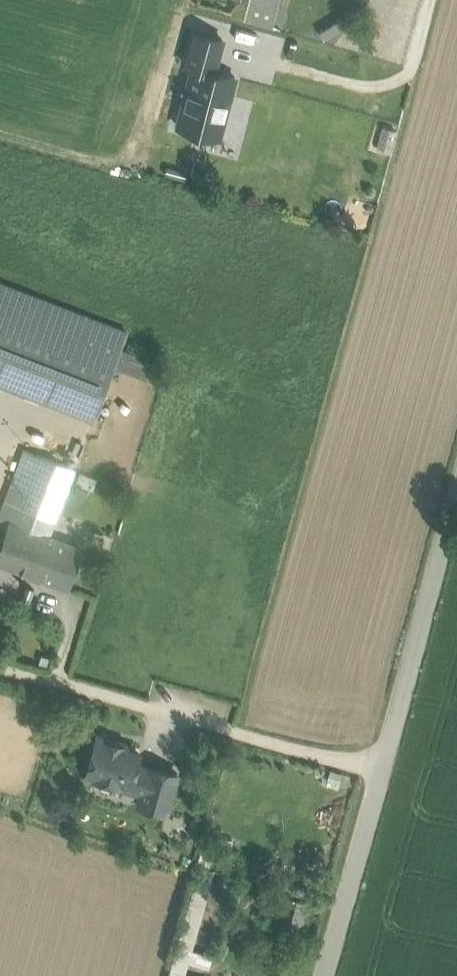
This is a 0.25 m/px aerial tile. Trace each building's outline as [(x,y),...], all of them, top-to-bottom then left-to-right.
[(248,1),(277,9),(279,0),(249,0),(248,1)] [(277,9),(248,1),(244,19),(272,26),(277,9)] [(233,77),(194,66),(178,124),(217,135),(233,77)] [(380,145),(394,148),(398,128),(385,126),(380,145)] [(115,360),(123,340),(127,331),(0,282),(0,316),(115,360)] [(0,316),(0,380),(93,416),(115,360),(0,316)] [(23,448),(0,510),(0,525),(9,528),(11,522),(47,535),(74,467),(23,448)] [(11,522),(9,528),(0,552),(0,561),(66,585),(80,548),(47,535),(11,522)] [(122,743),(97,736),(90,739),(87,750),(91,756),(86,774),(124,785),(125,781),(143,786),(147,772),(135,769),(139,753),(125,749),(122,743)] [(176,772),(150,764),(143,786),(139,803),(165,811),(176,772)] [(183,975),(186,975),(189,964),(193,949),(216,866),(202,863),(177,953),(172,973),(183,975)] [(314,906),(299,902),(292,933),(306,936),(314,906)] [(213,955),(193,949),(189,964),(209,969),(211,962),(213,955)]
